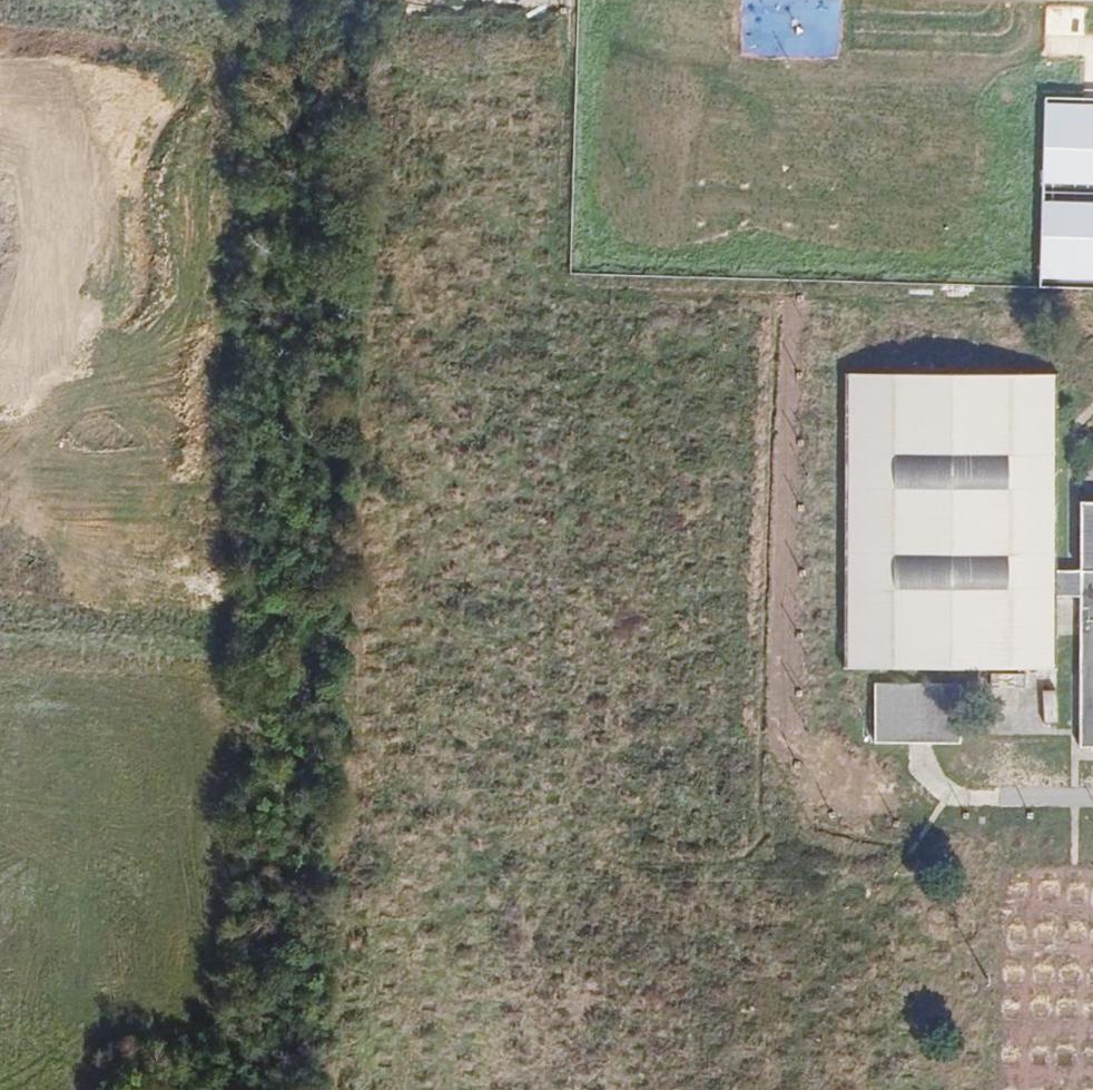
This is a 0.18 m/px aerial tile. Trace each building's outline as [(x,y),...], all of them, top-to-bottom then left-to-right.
[(1080,95),(1041,94),(1036,291),(1092,292),(1092,95),(1080,95)] [(846,374),(846,669),(1055,670),(1055,598),(1079,598),(1079,747),(1092,747),(1092,502),(1079,502),(1079,571),(1055,571),(1056,375),(846,374)] [(961,686),(874,686),(873,743),(961,744),(961,686)]
